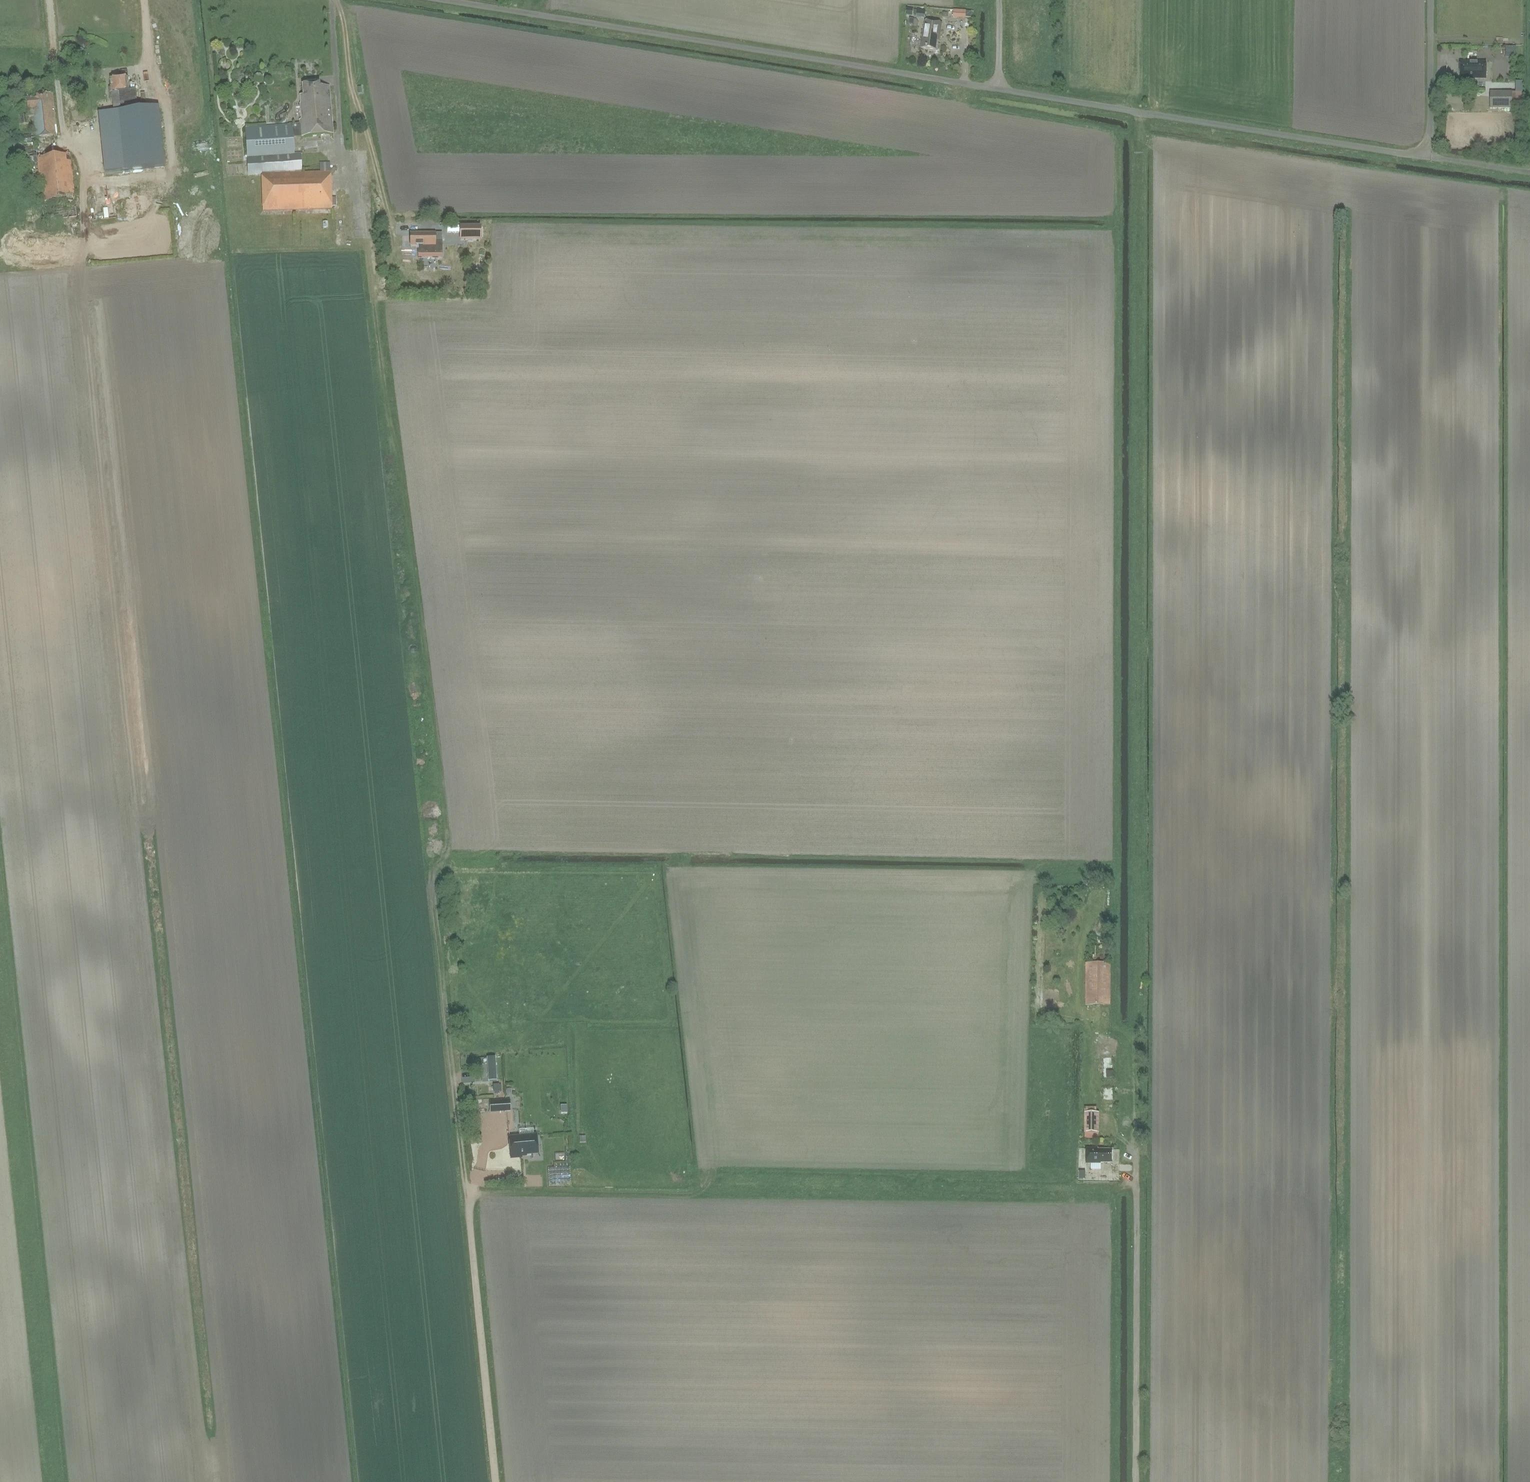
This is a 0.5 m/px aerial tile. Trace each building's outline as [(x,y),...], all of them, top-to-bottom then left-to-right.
[(916,9),(916,17),(924,18),(924,10),(916,9)] [(940,36),(942,23),(925,20),(921,48),(936,50),(938,36),(940,36)] [(1505,58),(1516,58),(1516,47),(1506,47),(1505,58)] [(1487,80),(1487,64),(1462,63),(1462,79),(1487,80)] [(112,92),(110,92),(111,101),(113,101),(114,111),(119,111),(121,111),(120,105),(124,105),(124,101),(137,100),(136,89),(129,90),(127,77),(111,79),(111,88),(112,92)] [(331,172),(320,172),(301,173),(300,153),(295,154),(293,137),(334,133),(329,86),(320,87),(320,83),(302,85),(303,95),(300,96),(301,104),(302,120),(300,120),(300,123),(292,124),(292,125),(246,128),(249,175),(262,175),(263,211),(332,209),(331,172)] [(57,136),(53,93),(37,95),(37,98),(27,99),(27,100),(24,100),(25,110),(28,109),(29,117),(32,117),(34,138),(57,136)] [(1490,93),(1490,109),(1523,110),(1523,94),(1490,93)] [(121,111),(119,111),(125,171),(164,167),(159,107),(121,111)] [(44,221),(77,217),(71,155),(37,158),(37,154),(35,154),(33,143),(32,143),(31,136),(21,136),(21,144),(13,145),(14,156),(21,155),(23,174),(36,173),(36,172),(38,171),(44,221)] [(145,190),(145,179),(136,179),(137,191),(145,190)] [(109,215),(117,215),(117,201),(109,201),(109,215)] [(481,241),(481,226),(460,226),(460,241),(481,241)] [(436,233),(436,232),(410,232),(410,247),(418,247),(427,247),(427,252),(435,252),(435,246),(436,246),(436,241),(442,241),(442,233),(436,233)] [(1112,963),(1087,963),(1087,1005),(1112,1005),(1112,963)] [(495,1058),(487,1058),(489,1080),(497,1080),(495,1058)] [(511,1111),(510,1100),(502,1100),(502,1112),(511,1111)] [(489,1113),(479,1114),(481,1142),(491,1141),(491,1133),(499,1132),(499,1119),(490,1120),(489,1113)] [(1100,1133),(1100,1113),(1085,1113),(1085,1133),(1100,1133)] [(528,1140),(501,1142),(504,1162),(514,1161),(513,1159),(530,1157),(528,1140)] [(1112,1164),(1112,1151),(1101,1151),(1101,1149),(1086,1149),(1086,1165),(1101,1165),(1101,1164),(1112,1164)]
